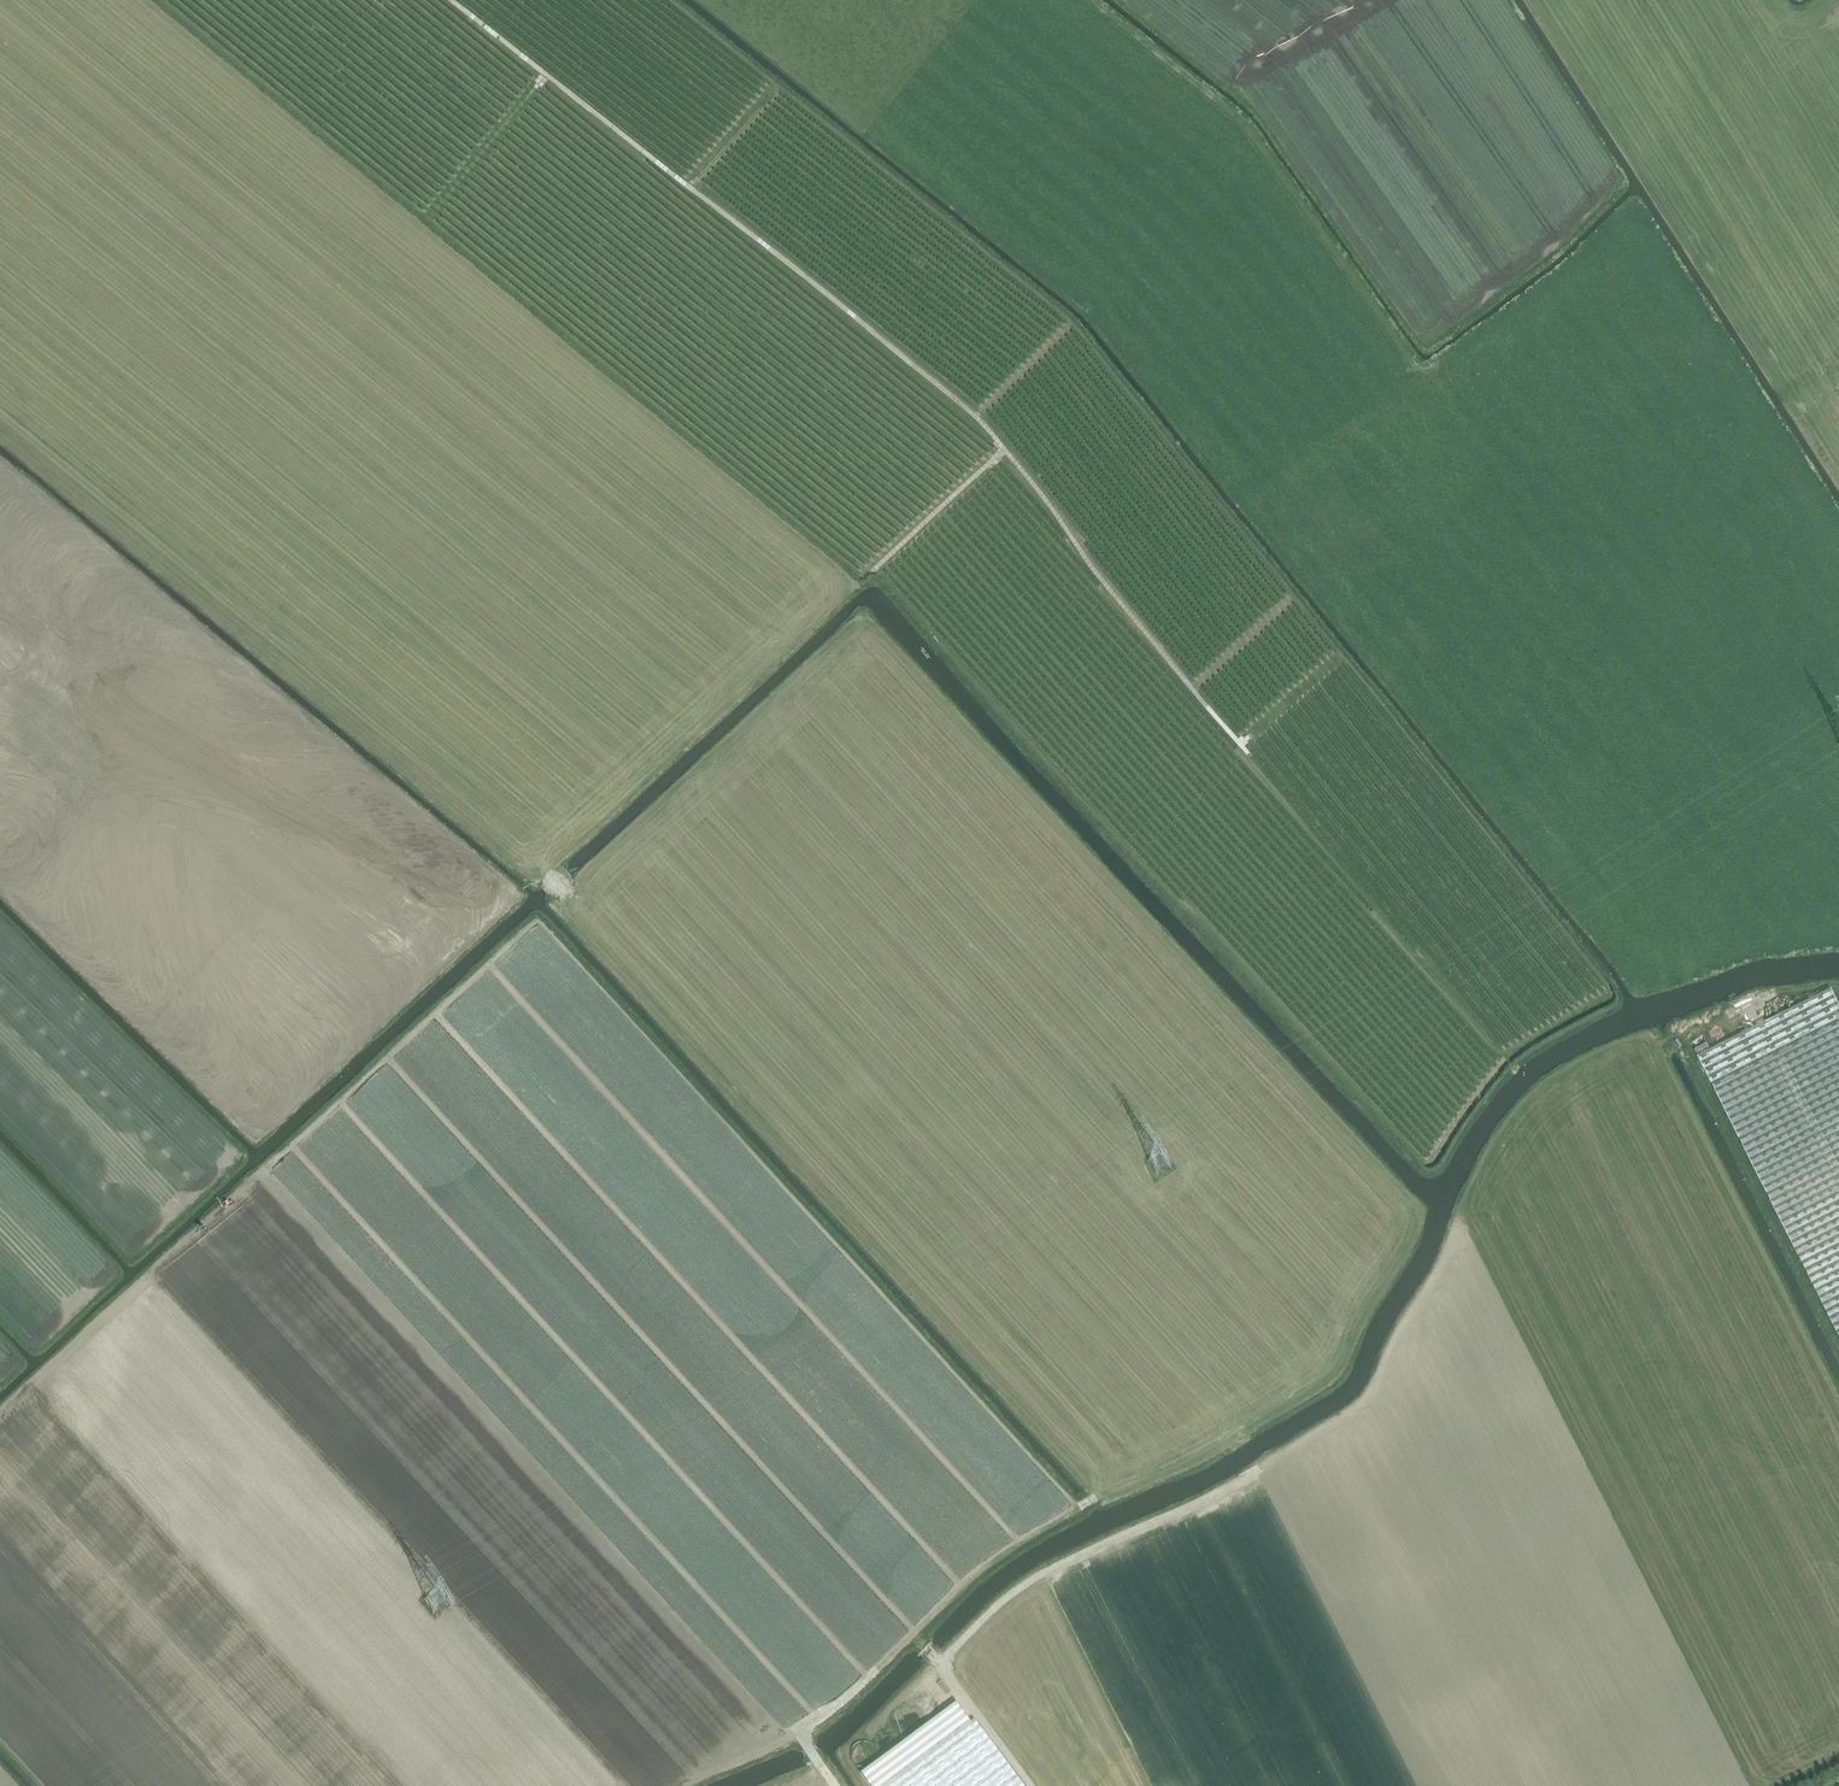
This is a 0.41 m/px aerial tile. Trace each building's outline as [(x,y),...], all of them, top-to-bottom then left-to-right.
[(1697,1056),(1838,1339),(1838,1007),(1830,990),(1697,1056)] [(1091,1493),(1076,1502),(1080,1508),(1094,1499),(1091,1493)] [(871,1785),(886,1785),(968,1725),(954,1706),(862,1774),(871,1785)] [(975,1720),(971,1723),(886,1785),(1024,1785),(975,1720)] [(876,1759),(876,1756),(876,1753),(876,1751),(874,1749),(873,1746),(868,1743),(864,1742),(861,1742),(858,1743),(853,1746),(851,1750),(850,1753),(849,1756),(850,1760),(851,1763),(853,1765),(855,1767),(857,1768),(862,1769),(865,1769),(868,1769),(871,1767),(872,1766),(875,1762),(876,1759)]
